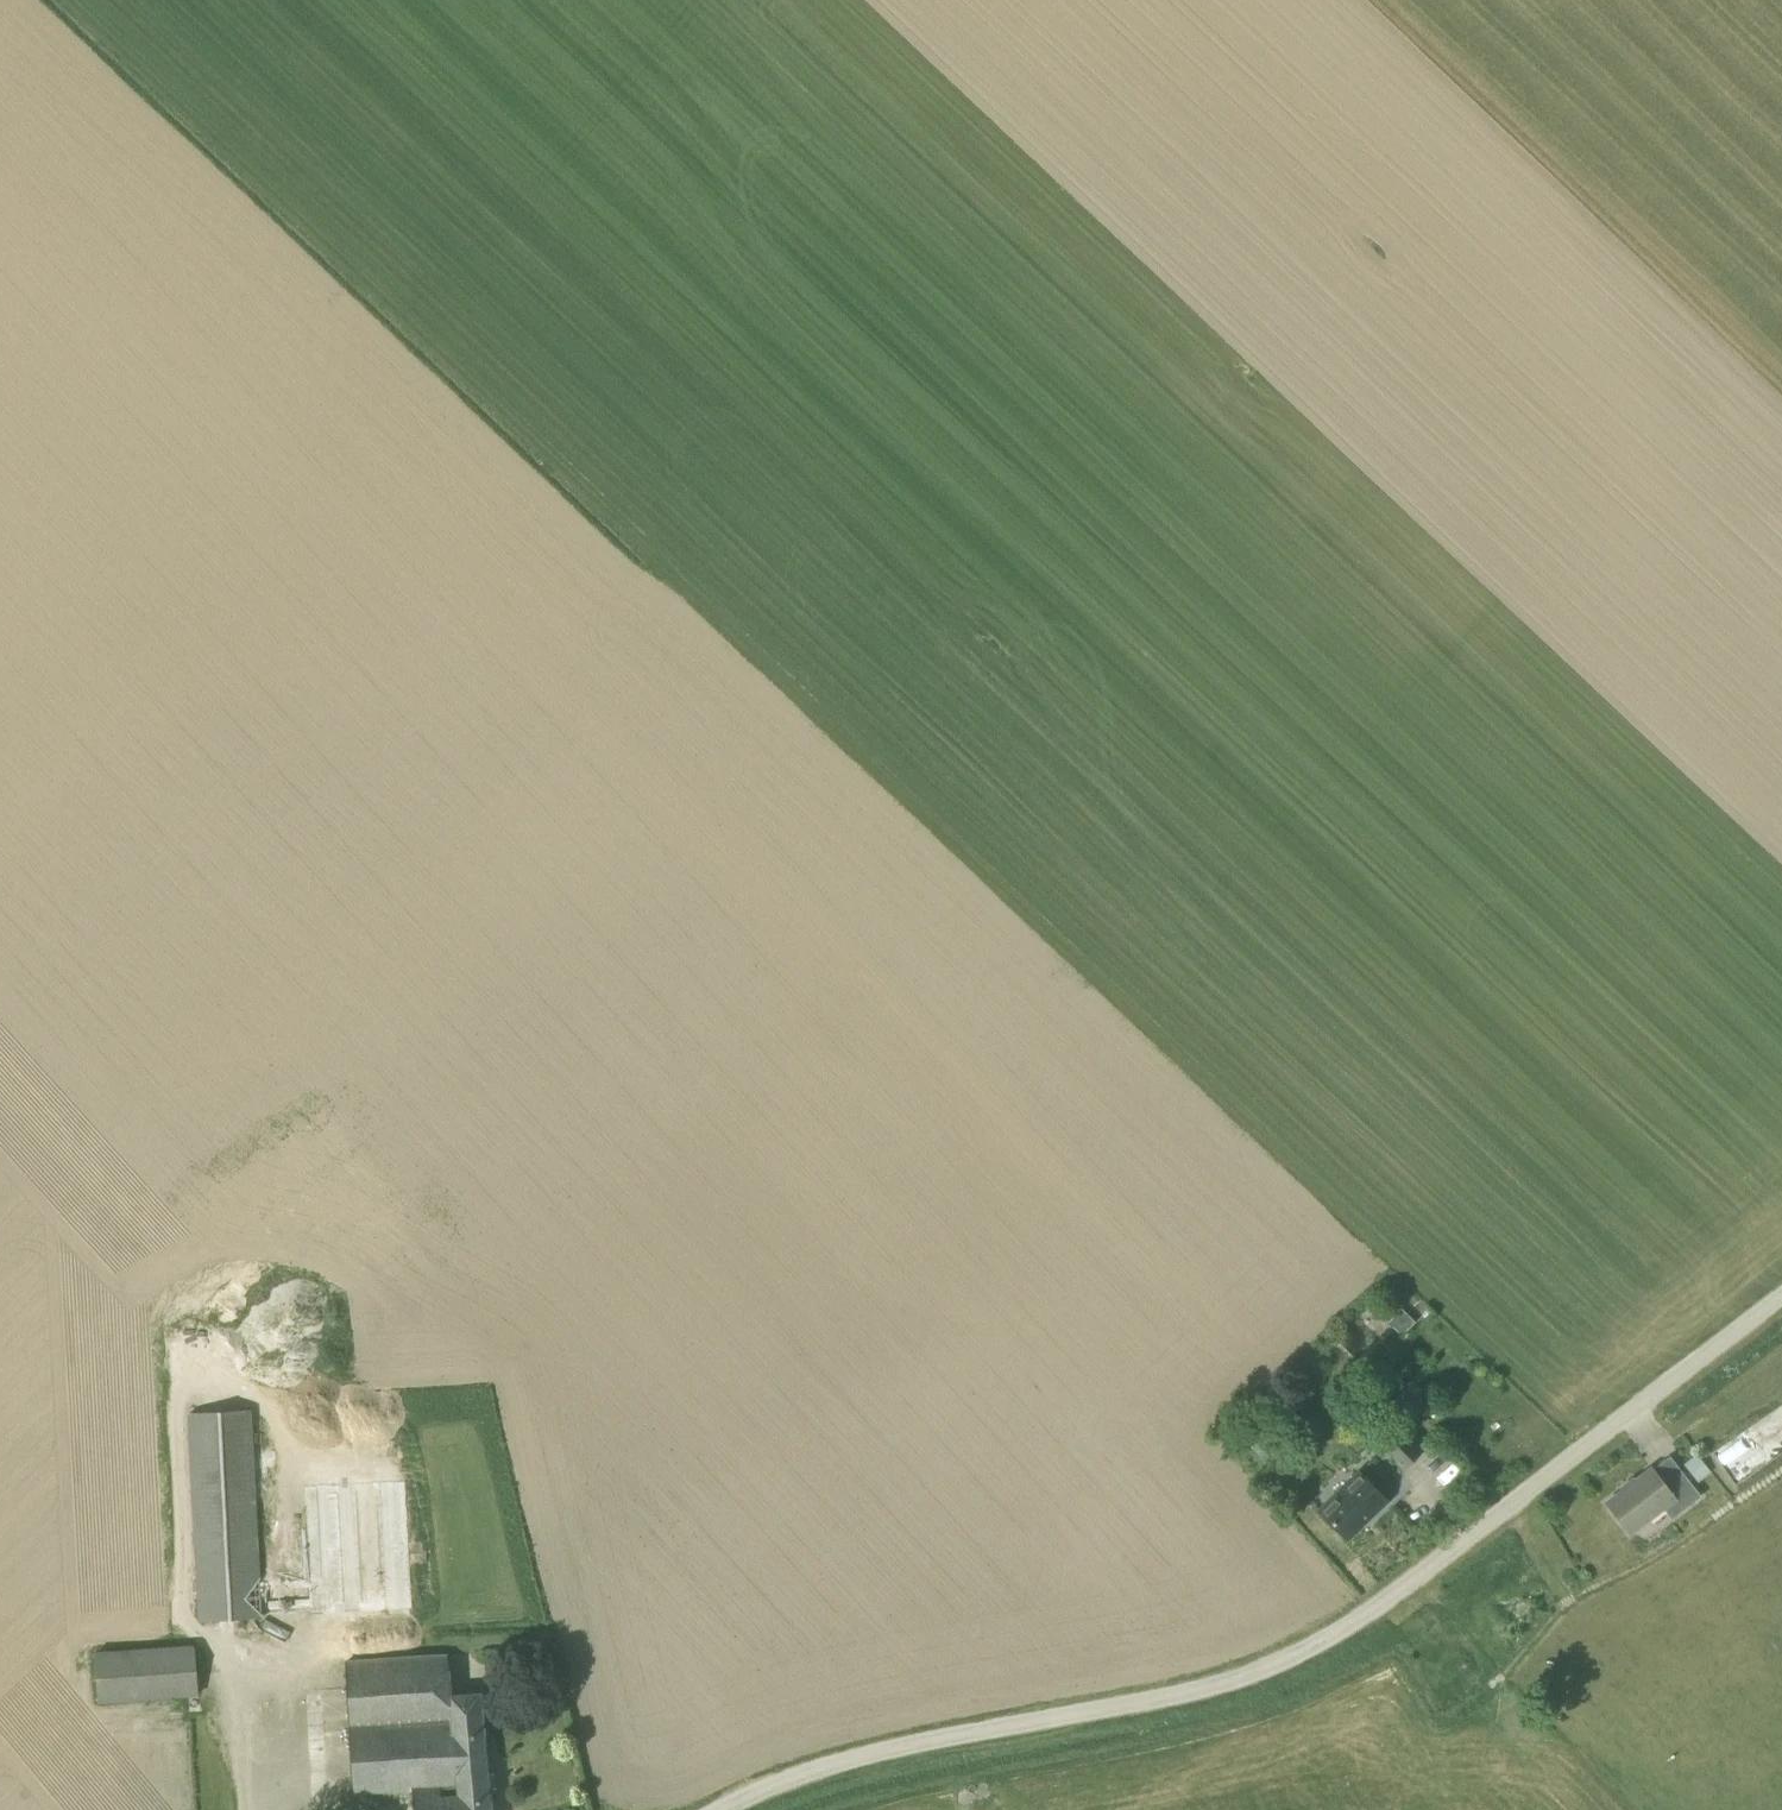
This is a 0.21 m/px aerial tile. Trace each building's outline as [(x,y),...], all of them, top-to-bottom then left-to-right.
[(1384,1341),(1398,1334),(1388,1312),(1374,1318),(1384,1341)] [(1407,1420),(1428,1396),(1411,1381),(1390,1405),(1407,1420)] [(260,1581),(251,1410),(188,1413),(198,1622),(412,1611),(406,1481),(302,1486),(307,1579),(260,1581)] [(1742,1482),(1781,1454),(1781,1415),(1723,1455),(1742,1482)] [(1402,1471),(1422,1452),(1401,1430),(1381,1449),(1402,1471)] [(1704,1451),(1688,1458),(1700,1482),(1715,1474),(1704,1451)] [(1668,1489),(1652,1467),(1606,1501),(1628,1532),(1663,1506),(1671,1517),(1699,1497),(1684,1476),(1668,1489)] [(1358,1470),(1316,1512),(1349,1545),(1391,1503),(1358,1470)] [(272,1576),(299,1575),(299,1549),(271,1549),(272,1576)] [(98,1703),(198,1696),(194,1644),(94,1652),(98,1703)] [(449,1655),(346,1660),(352,1794),(412,1791),(414,1809),(491,1809),(480,1692),(451,1695),(449,1655)] [(298,1709),(301,1762),(316,1761),(313,1708),(298,1709)]
